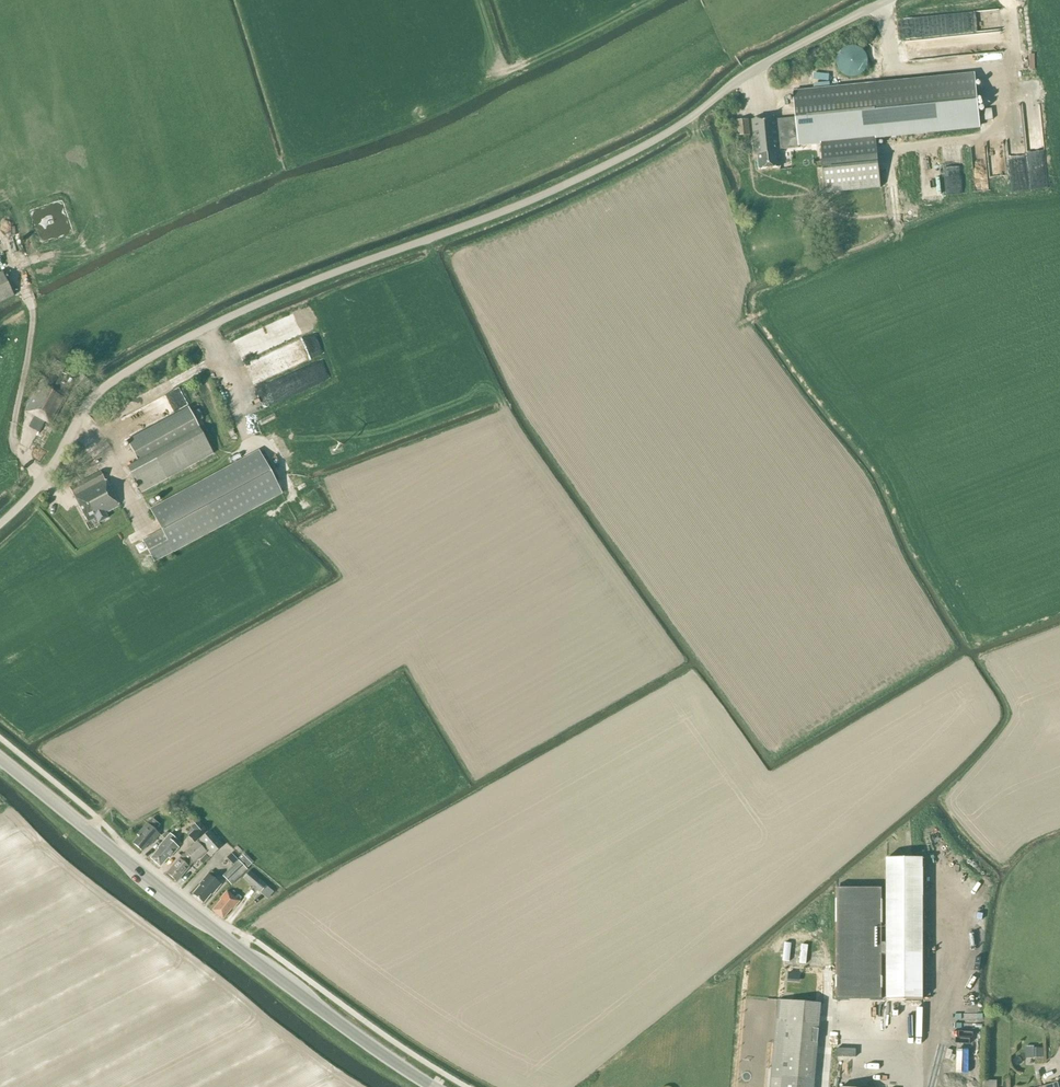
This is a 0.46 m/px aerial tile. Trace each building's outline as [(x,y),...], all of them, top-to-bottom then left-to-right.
[(950,15),(902,18),(904,39),(951,36),(950,15)] [(836,59),(836,64),(837,69),(840,73),(844,76),(848,78),(853,78),(858,77),(862,74),(865,70),(867,66),(867,61),(866,56),(863,52),(860,49),(855,47),(850,47),(845,48),(841,51),(838,54),(836,59)] [(751,120),(755,155),(758,155),(759,170),(780,168),(779,156),(781,156),(780,150),(799,148),(798,144),(980,126),(975,76),(793,94),(796,118),(777,120),(777,117),(751,120)] [(737,121),(738,136),(750,136),(748,120),(737,121)] [(1008,148),(1010,190),(1045,189),(1042,134),(1023,135),(1024,148),(1008,148)] [(826,194),(880,188),(877,156),(875,139),(821,144),(826,194)] [(13,296),(1,272),(0,272),(0,302),(13,296)] [(283,340),(309,331),(301,312),(276,322),(283,340)] [(63,369),(67,362),(56,357),(53,364),(63,369)] [(306,367),(310,386),(328,381),(324,363),(306,367)] [(63,396),(74,377),(62,371),(56,384),(43,377),(26,411),(36,416),(30,428),(37,432),(32,442),(42,447),(53,428),(44,423),(45,421),(50,424),(64,396),(63,396)] [(151,390),(153,396),(165,392),(163,386),(151,390)] [(173,390),(143,405),(151,421),(164,415),(162,413),(180,404),(173,390)] [(199,427),(188,406),(126,440),(137,461),(127,466),(141,492),(166,479),(213,453),(199,427)] [(258,451),(151,509),(162,530),(143,540),(155,561),(281,492),(258,451)] [(100,472),(69,488),(88,522),(97,516),(100,522),(109,517),(107,511),(119,505),(100,472)] [(147,823),(137,835),(139,836),(133,843),(142,851),(148,844),(150,846),(160,834),(155,831),(160,825),(152,819),(148,824),(147,823)] [(206,832),(198,822),(190,829),(193,832),(187,837),(193,844),(206,832)] [(206,853),(208,851),(212,856),(223,846),(210,831),(199,841),(194,845),(179,859),(167,873),(177,882),(190,868),(187,866),(192,861),(193,862),(202,853),(204,851),(206,853)] [(157,849),(158,849),(150,859),(160,867),(168,858),(170,859),(179,848),(174,843),(177,840),(170,834),(157,849)] [(248,868),(252,864),(242,855),(238,858),(248,868)] [(882,930),(882,955),(887,955),(887,999),(922,999),(922,858),(887,858),(887,930),(882,930)] [(247,871),(238,862),(222,877),(231,886),(247,871)] [(193,894),(203,903),(211,894),(212,895),(221,885),(215,880),(217,877),(210,871),(208,874),(199,884),(200,885),(193,894)] [(243,880),(260,894),(266,886),(249,872),(243,880)] [(882,955),(882,930),(882,888),(837,888),(837,999),(882,999),(882,955)] [(212,911),(223,919),(231,909),(232,910),(239,902),(227,891),(220,900),(221,900),(212,911)] [(778,999),(770,1086),(828,1086),(831,1048),(817,1047),(821,1003),(778,999)] [(907,1025),(908,1009),(901,1009),(901,1016),(895,1015),(895,1025),(907,1025)] [(1042,1048),(1033,1048),(1033,1057),(1042,1057),(1042,1048)] [(958,1067),(959,1053),(929,1052),(928,1066),(958,1067)]
